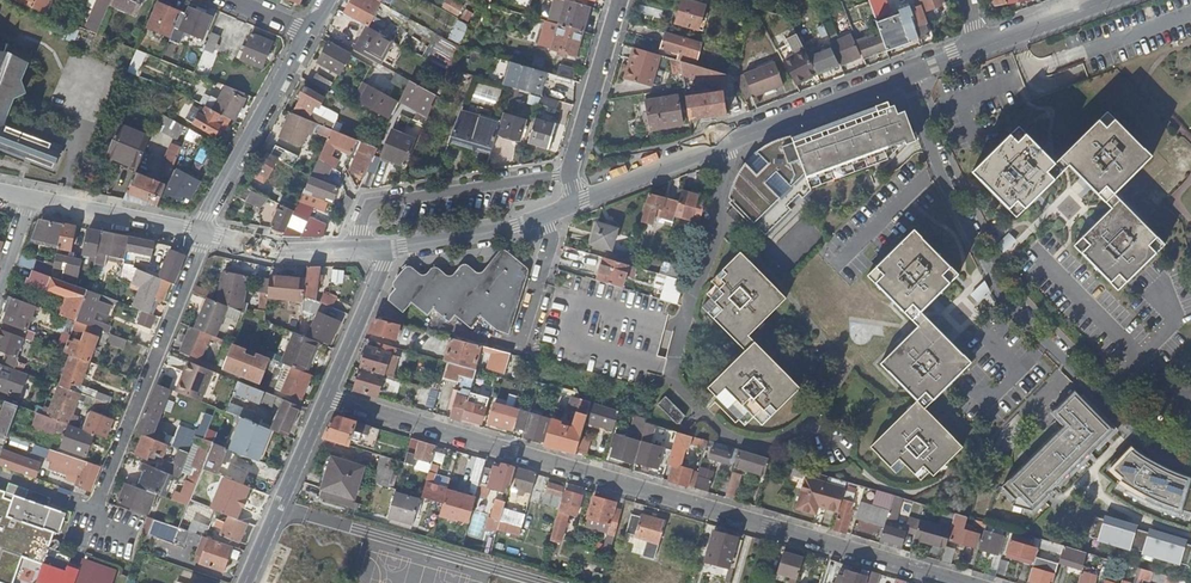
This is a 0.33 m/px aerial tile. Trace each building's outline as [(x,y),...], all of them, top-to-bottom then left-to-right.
[(33,8),(41,11),(44,2),(48,4),(49,0),(37,0),(33,8)] [(110,3),(135,14),(141,0),(111,0),(110,3)] [(365,27),(377,6),(367,0),(353,0),(344,15),(365,27)] [(441,7),(458,17),(465,6),(454,0),(446,0),(441,7)] [(589,7),(566,0),(558,25),(582,31),(589,7)] [(705,6),(686,0),(681,0),(674,23),(698,30),(705,6)] [(875,19),(880,17),(879,13),(882,12),(877,0),(868,0),(875,19)] [(920,39),(929,36),(925,24),(928,23),(923,12),(919,0),(915,0),(918,7),(911,9),(913,15),(911,16),(915,28),(919,39),(920,39)] [(923,12),(946,3),(945,0),(919,0),(923,12)] [(148,28),(171,37),(175,27),(181,12),(158,2),(148,28)] [(402,15),(411,20),(416,11),(407,5),(402,15)] [(186,14),(181,12),(175,27),(203,38),(212,16),(189,7),(186,14)] [(639,11),(638,19),(657,22),(658,14),(639,11)] [(886,48),(887,51),(919,39),(915,28),(906,31),(900,15),(877,23),(882,37),(886,48)] [(456,20),(448,39),(460,44),(468,26),(456,20)] [(827,24),(823,25),(840,65),(860,57),(850,35),(838,40),(832,26),(828,27),(827,24)] [(582,32),(558,25),(551,51),(575,57),(582,32)] [(394,42),(365,27),(352,50),(381,65),(394,42)] [(211,32),(204,49),(213,53),(219,36),(211,32)] [(262,68),(273,42),(252,33),(241,59),(262,68)] [(685,39),(665,33),(660,48),(680,53),(685,39)] [(795,56),(783,62),(796,84),(817,73),(807,55),(796,34),(786,40),(795,56)] [(858,45),(863,57),(886,48),(882,37),(874,39),(872,36),(864,39),(865,43),(858,45)] [(53,169),(61,148),(3,124),(7,115),(9,110),(11,105),(15,95),(17,95),(25,92),(21,83),(20,82),(32,53),(24,51),(13,46),(2,42),(0,41),(0,147),(53,169)] [(339,75),(350,55),(329,43),(318,63),(339,75)] [(807,55),(817,73),(818,75),(839,66),(828,46),(807,55)] [(659,55),(633,47),(624,78),(650,86),(659,55)] [(129,74),(140,76),(145,53),(134,51),(129,74)] [(502,60),(495,83),(509,88),(530,93),(536,71),(502,60)] [(680,61),(682,74),(725,86),(728,76),(680,61)] [(572,80),(576,69),(557,63),(553,75),(572,80)] [(774,63),(743,75),(752,97),(783,85),(774,63)] [(736,77),(739,66),(731,64),(728,75),(736,77)] [(409,81),(395,73),(390,83),(404,91),(409,81)] [(316,74),(311,83),(328,91),(333,82),(316,74)] [(409,81),(404,91),(417,99),(416,102),(422,105),(424,102),(430,106),(435,96),(409,81)] [(497,105),(500,89),(475,85),(473,101),(497,105)] [(244,93),(226,86),(213,110),(230,118),(234,120),(245,99),(242,98),(244,93)] [(384,124),(388,126),(394,115),(391,113),(397,102),(368,86),(359,102),(387,118),(384,124)] [(301,98),(292,114),(308,121),(313,112),(312,111),(315,106),(318,108),(324,99),(304,88),(298,97),(301,98)] [(900,110),(888,88),(793,125),(812,183),(917,147),(900,110)] [(685,97),(688,119),(726,114),(723,92),(685,97)] [(682,125),(677,96),(646,101),(650,130),(682,125)] [(559,102),(541,97),(538,105),(556,110),(559,102)] [(213,110),(206,106),(202,115),(199,113),(194,123),(220,138),(230,118),(213,110)] [(417,123),(424,126),(431,110),(426,107),(417,123)] [(184,125),(161,112),(155,127),(176,139),(184,125)] [(461,112),(450,140),(492,151),(499,123),(461,112)] [(1105,203),(1114,195),(1151,158),(1106,112),(1054,163),(1018,126),(971,173),(1016,218),(1068,167),(1105,203)] [(292,114),(290,113),(279,138),(302,146),(310,126),(314,127),(315,124),(308,121),(292,114)] [(505,114),(499,135),(519,140),(525,120),(505,114)] [(534,119),(528,143),(545,148),(549,133),(552,134),(554,125),(534,119)] [(108,155),(138,168),(144,152),(152,135),(121,122),(108,155)] [(329,138),(332,130),(320,126),(317,133),(329,138)] [(312,175),(305,190),(334,201),(339,190),(331,187),(332,184),(324,180),(323,184),(316,181),(321,170),(326,172),(329,165),(333,157),(329,154),(333,143),(359,153),(351,171),(363,176),(370,159),(373,160),(378,149),(332,130),(329,138),(323,150),(319,159),(316,166),(315,167),(312,175)] [(803,197),(811,188),(789,134),(788,135),(786,135),(782,137),(779,138),(775,140),(771,142),(768,144),(766,145),(765,145),(762,147),(760,149),(758,151),(757,151),(761,156),(750,167),(745,163),(743,166),(742,166),(741,168),(740,169),(739,170),(739,171),(738,173),(737,174),(736,176),(735,177),(735,178),(733,182),(732,186),(731,189),(731,191),(730,192),(730,194),(730,196),(730,198),(766,234),(791,208),(787,204),(799,193),(803,197)] [(388,142),(381,158),(382,162),(387,164),(390,163),(392,157),(396,159),(394,162),(404,167),(412,147),(402,143),(400,147),(398,146),(399,143),(395,142),(394,144),(388,142)] [(164,172),(170,175),(175,164),(178,155),(182,147),(173,143),(162,168),(164,172)] [(138,168),(124,199),(158,205),(166,185),(139,174),(141,169),(143,169),(149,155),(144,152),(138,168)] [(278,160),(267,154),(257,173),(267,178),(278,160)] [(192,161),(178,155),(175,164),(188,169),(192,161)] [(307,176),(312,175),(315,167),(316,166),(305,161),(300,172),(307,176)] [(298,177),(300,172),(281,162),(278,168),(296,177),(298,177)] [(192,197),(200,182),(178,169),(165,191),(184,202),(188,194),(192,197)] [(375,175),(368,171),(360,189),(370,189),(375,175)] [(241,186),(235,197),(246,202),(252,192),(241,186)] [(706,198),(682,191),(678,204),(675,215),(700,222),(705,204),(706,198)] [(266,202),(268,199),(252,192),(246,202),(260,209),(266,202)] [(340,209),(346,218),(355,199),(346,195),(340,209)] [(678,204),(649,195),(641,223),(653,226),(653,223),(658,225),(659,223),(672,227),(675,215),(678,204)] [(1073,246),(1118,292),(1164,247),(1114,195),(1105,203),(1111,209),(1073,246)] [(295,212),(285,233),(283,238),(300,238),(313,211),(298,204),(295,212)] [(276,231),(285,233),(295,212),(281,206),(272,225),(272,226),(271,227),(272,228),(272,229),(273,230),(276,231)] [(63,230),(64,224),(41,219),(39,219),(33,240),(59,245),(63,230)] [(611,250),(617,230),(596,222),(590,244),(611,250)] [(72,250),(78,225),(64,223),(64,224),(63,230),(59,245),(59,247),(72,250)] [(96,256),(101,231),(89,229),(84,254),(91,255),(96,256)] [(126,255),(130,237),(101,231),(96,256),(94,264),(93,271),(104,274),(109,251),(126,255)] [(1003,252),(1016,240),(1009,232),(995,244),(1003,252)] [(126,255),(124,263),(134,267),(136,258),(151,260),(154,242),(130,237),(126,255)] [(965,280),(916,239),(874,280),(920,325),(927,319),(965,280)] [(183,248),(174,246),(160,279),(162,279),(175,285),(187,255),(183,248)] [(628,265),(630,266),(633,256),(621,253),(618,262),(628,265)] [(713,283),(742,254),(741,253),(711,282),(713,283)] [(77,281),(82,260),(57,254),(54,266),(64,269),(61,280),(72,284),(76,285),(77,281)] [(742,254),(713,283),(716,286),(707,295),(711,299),(702,307),(739,345),(786,299),(742,254)] [(503,333),(521,272),(514,266),(502,257),(480,284),(464,271),(451,286),(435,273),(424,285),(408,273),(389,296),(388,301),(403,313),(412,303),(428,316),(433,309),(449,323),(455,316),(471,329),(481,318),(496,330),(503,333)] [(596,281),(622,288),(628,265),(618,262),(603,258),(596,281)] [(51,276),(54,266),(37,260),(34,270),(51,276)] [(659,274),(684,282),(687,270),(662,262),(659,274)] [(124,263),(122,274),(137,280),(136,283),(144,286),(135,308),(142,311),(149,314),(153,303),(159,305),(160,301),(163,302),(170,284),(162,280),(162,279),(160,279),(158,278),(134,267),(124,263)] [(319,267),(307,267),(306,279),(305,297),(313,300),(314,289),(317,289),(319,267)] [(332,269),(332,282),(343,283),(344,269),(332,269)] [(84,288),(81,287),(76,285),(72,284),(61,280),(51,276),(34,270),(30,280),(48,287),(47,289),(59,294),(61,289),(69,292),(61,315),(73,319),(84,288)] [(229,306),(236,275),(224,273),(218,301),(229,306)] [(657,280),(683,288),(684,282),(659,274),(658,274),(657,280)] [(248,277),(236,275),(229,306),(242,311),(245,312),(246,304),(243,303),(248,277)] [(305,297),(306,279),(271,276),(269,294),(268,297),(304,301),(305,297)] [(89,290),(91,282),(83,279),(82,283),(81,287),(84,288),(87,289),(89,290)] [(986,281),(970,292),(976,300),(992,290),(986,281)] [(207,290),(197,285),(194,292),(208,297),(212,299),(215,294),(207,291),(207,290)] [(117,301),(115,300),(99,294),(89,290),(87,289),(76,320),(88,325),(107,333),(110,327),(103,325),(90,320),(93,310),(107,315),(110,307),(96,302),(98,297),(115,304),(117,301)] [(664,301),(676,305),(680,293),(667,290),(664,301)] [(268,297),(269,294),(261,293),(259,309),(256,309),(254,317),(262,320),(265,321),(268,297)] [(27,330),(35,306),(12,297),(4,321),(27,330)] [(242,311),(229,306),(218,301),(212,299),(208,297),(196,328),(211,334),(216,336),(225,315),(239,321),(242,311)] [(90,320),(103,325),(107,315),(93,310),(90,320)] [(151,328),(155,316),(149,314),(142,311),(137,323),(151,328)] [(331,344),(340,324),(332,320),(334,317),(324,313),(317,329),(322,331),(319,339),(331,344)] [(62,317),(57,331),(68,335),(73,321),(62,317)] [(399,325),(376,319),(372,333),(395,339),(399,325)] [(920,325),(881,365),(917,402),(925,409),(971,364),(927,319),(920,325)] [(201,359),(211,334),(196,328),(182,322),(180,327),(190,331),(182,351),(201,359)] [(23,337),(1,328),(0,331),(0,350),(7,353),(3,365),(14,369),(15,369),(19,357),(16,356),(23,337)] [(427,339),(424,332),(410,339),(413,346),(427,339)] [(88,361),(90,362),(99,338),(85,333),(82,341),(77,339),(76,341),(69,339),(64,352),(70,354),(88,361)] [(107,343),(123,349),(127,339),(111,333),(107,343)] [(319,343),(300,335),(295,333),(282,363),(286,365),(293,367),(306,373),(319,343)] [(475,370),(480,352),(481,346),(451,338),(445,362),(448,362),(475,370)] [(396,348),(378,342),(376,350),(367,347),(360,369),(384,376),(391,354),(394,355),(396,348)] [(755,343),(708,389),(745,426),(755,417),(763,426),(800,389),(755,343)] [(261,383),(271,358),(250,350),(235,344),(225,368),(261,383)] [(493,356),(495,350),(481,346),(480,352),(493,356)] [(80,383),(88,361),(70,354),(59,385),(80,394),(87,396),(95,399),(98,391),(98,390),(80,383)] [(201,402),(213,371),(187,360),(182,372),(185,373),(182,381),(180,380),(175,391),(201,402)] [(286,365),(282,363),(278,361),(271,376),(280,380),(286,365)] [(477,371),(475,370),(448,362),(445,375),(459,379),(460,376),(474,380),(477,371)] [(0,364),(0,390),(19,397),(28,374),(15,369),(14,369),(3,365),(0,364)] [(302,399),(313,375),(306,373),(293,367),(283,391),(302,399)] [(354,390),(377,397),(384,376),(360,369),(354,390)] [(497,382),(498,377),(477,371),(474,380),(481,382),(482,377),(497,382)] [(274,406),(277,397),(239,381),(234,393),(261,404),(262,402),(274,406)] [(157,384),(138,432),(144,434),(168,444),(181,449),(189,452),(194,439),(191,438),(194,431),(178,425),(173,437),(155,430),(172,390),(157,384)] [(69,424),(72,417),(78,400),(80,394),(59,385),(48,416),(69,424)] [(425,402),(429,390),(421,387),(417,400),(425,402)] [(99,401),(109,405),(112,396),(98,391),(95,399),(96,400),(99,401)] [(78,400),(84,402),(87,396),(80,394),(78,400)] [(450,418),(462,422),(463,419),(468,402),(469,398),(457,395),(450,418)] [(84,402),(94,406),(96,400),(95,399),(87,396),(84,402)] [(468,402),(463,419),(481,424),(486,408),(488,401),(469,396),(469,398),(468,402)] [(685,417),(686,416),(667,397),(658,405),(658,406),(677,425),(678,425),(685,417)] [(1064,428),(1002,488),(1024,510),(1032,513),(1115,433),(1082,399),(1058,422),(1064,428)] [(289,432),(300,406),(286,400),(274,426),(273,430),(287,436),(289,432)] [(586,423),(591,403),(581,400),(574,423),(575,424),(573,431),(560,427),(561,423),(551,420),(544,445),(576,455),(586,423)] [(2,452),(8,434),(15,415),(18,406),(6,401),(1,416),(0,415),(0,457),(2,452)] [(107,411),(109,405),(99,401),(97,407),(107,411)] [(963,448),(925,409),(917,402),(870,448),(896,475),(905,466),(921,482),(929,473),(933,478),(963,448)] [(614,431),(620,411),(591,403),(586,423),(614,431)] [(514,428),(519,412),(494,404),(489,423),(514,431),(514,428)] [(31,411),(18,406),(15,415),(28,419),(31,411)] [(94,434),(106,438),(113,419),(92,412),(85,430),(94,434)] [(529,415),(519,412),(514,428),(525,431),(523,437),(541,442),(547,424),(528,418),(529,415)] [(42,414),(37,413),(34,422),(56,430),(57,428),(66,431),(68,424),(42,414)] [(205,439),(214,417),(206,414),(200,430),(197,429),(195,435),(196,435),(205,439)] [(646,419),(637,416),(636,423),(644,425),(646,419)] [(70,425),(75,426),(78,419),(72,417),(69,424),(70,425)] [(380,429),(339,417),(331,421),(324,438),(349,445),(350,442),(374,449),(380,429)] [(231,449),(259,461),(271,430),(244,419),(231,449)] [(656,435),(658,427),(646,423),(644,431),(656,435)] [(94,434),(85,430),(75,426),(70,425),(61,448),(86,456),(94,434)] [(706,448),(708,442),(677,433),(672,451),(667,466),(673,467),(669,482),(688,488),(693,471),(680,468),(682,462),(677,460),(681,449),(680,448),(681,446),(690,448),(691,444),(706,448)] [(168,444),(144,434),(136,455),(148,460),(152,452),(163,456),(168,444)] [(188,480),(197,484),(203,469),(214,443),(205,439),(196,435),(194,439),(189,452),(179,477),(188,480)] [(639,443),(613,435),(609,447),(614,449),(611,458),(633,464),(639,443)] [(436,445),(411,438),(405,462),(416,465),(415,468),(429,473),(429,471),(429,469),(433,455),(436,445)] [(667,466),(672,451),(641,442),(635,463),(657,469),(658,466),(666,468),(667,466)] [(217,474),(228,448),(214,443),(203,469),(204,469),(217,474)] [(731,455),(733,449),(714,444),(713,449),(731,455)] [(97,466),(45,447),(42,454),(56,459),(53,464),(82,476),(79,485),(91,490),(100,467),(97,466)] [(1190,485),(1190,483),(1190,481),(1183,478),(1176,475),(1167,471),(1164,470),(1161,468),(1157,466),(1153,464),(1151,462),(1148,460),(1144,458),(1140,455),(1135,451),(1131,448),(1110,470),(1122,480),(1118,487),(1121,489),(1125,492),(1129,494),(1132,496),(1135,498),(1139,500),(1144,502),(1147,504),(1148,505),(1151,506),(1154,508),(1157,509),(1163,511),(1167,513),(1172,515),(1176,516),(1179,517),(1181,518),(1182,513),(1190,516),(1190,485)] [(168,472),(173,474),(179,477),(189,452),(181,449),(176,460),(172,469),(169,468),(168,472)] [(728,464),(729,462),(731,455),(713,449),(710,459),(728,464)] [(735,464),(739,451),(733,449),(731,455),(729,462),(735,464)] [(765,477),(770,460),(739,451),(735,464),(734,468),(765,477)] [(0,457),(0,465),(34,477),(39,465),(2,452),(0,457)] [(389,486),(396,460),(381,455),(373,482),(389,486)] [(332,457),(328,470),(361,480),(365,467),(332,457)] [(471,479),(480,482),(484,467),(486,460),(478,457),(471,479)] [(168,472),(143,462),(140,469),(144,471),(138,486),(164,495),(173,474),(168,472)] [(480,482),(480,483),(489,486),(488,487),(498,490),(508,493),(515,468),(502,464),(500,469),(494,467),(493,470),(484,467),(480,482)] [(694,490),(708,494),(715,472),(700,467),(699,473),(694,490)] [(804,480),(807,471),(792,467),(789,476),(804,480)] [(204,469),(191,500),(206,506),(219,475),(217,474),(204,469)] [(422,498),(443,504),(447,489),(433,485),(437,472),(429,469),(429,471),(429,473),(422,498)] [(513,488),(531,493),(536,474),(518,469),(513,488)] [(323,488),(355,498),(361,480),(328,470),(323,488)] [(699,473),(693,471),(688,488),(694,490),(699,473)] [(732,471),(726,495),(735,498),(741,473),(732,471)] [(839,513),(846,489),(808,478),(799,509),(816,514),(819,506),(839,513)] [(118,570),(84,558),(80,570),(69,566),(73,555),(50,546),(55,532),(59,533),(66,513),(25,499),(28,490),(9,483),(6,492),(0,490),(0,581),(5,582),(13,582),(22,556),(44,564),(38,582),(41,582),(114,582),(118,570)] [(132,510),(148,516),(156,493),(127,483),(119,503),(133,508),(132,510)] [(246,513),(255,489),(240,483),(231,506),(232,508),(246,513)] [(563,488),(548,483),(543,504),(558,508),(563,488)] [(856,488),(847,485),(846,489),(839,513),(833,531),(846,535),(852,515),(849,514),(853,502),(852,502),(856,488)] [(323,488),(322,488),(320,496),(352,506),(354,501),(355,498),(323,488)] [(443,504),(439,516),(455,521),(459,508),(472,512),(476,498),(447,489),(443,504)] [(551,536),(563,539),(569,515),(576,517),(582,496),(565,491),(562,503),(561,503),(551,536)] [(411,525),(419,500),(395,493),(387,518),(411,525)] [(604,551),(610,553),(622,512),(614,509),(615,504),(594,497),(588,519),(611,525),(604,551)] [(896,514),(900,502),(900,499),(894,497),(889,512),(885,527),(880,544),(902,551),(905,539),(904,538),(905,533),(906,529),(905,529),(897,526),(896,527),(890,525),(893,514),(896,514)] [(191,500),(189,504),(179,527),(189,531),(204,536),(216,510),(206,506),(191,500)] [(490,518),(500,520),(504,508),(505,503),(495,500),(490,518)] [(885,527),(889,512),(860,503),(856,519),(885,527)] [(500,520),(499,525),(521,531),(522,527),(525,514),(504,508),(500,520)] [(647,541),(643,557),(655,560),(666,523),(641,515),(641,517),(631,514),(626,534),(635,537),(635,538),(647,541)] [(963,531),(967,518),(956,515),(952,529),(953,529),(950,541),(975,549),(979,536),(963,531)] [(240,543),(249,524),(229,516),(226,523),(218,520),(216,525),(224,528),(221,535),(240,543)] [(916,536),(920,521),(909,517),(905,529),(906,529),(905,533),(916,536)] [(179,527),(154,518),(149,535),(183,547),(187,537),(189,531),(179,527)] [(1090,539),(1190,570),(1190,547),(1175,542),(1176,540),(1155,535),(1154,537),(1126,528),(1126,526),(1105,520),(1105,522),(1096,519),(1090,539)] [(985,529),(987,524),(972,520),(971,525),(985,529)] [(936,525),(920,521),(916,536),(915,540),(930,544),(936,525)] [(946,549),(946,548),(951,530),(936,525),(930,544),(946,549)] [(189,531),(187,537),(202,542),(204,536),(189,531)] [(738,540),(738,539),(714,532),(706,561),(734,570),(743,542),(738,540)] [(1001,561),(1003,557),(998,555),(1002,538),(985,533),(980,550),(994,555),(990,570),(998,572),(1001,561)] [(224,572),(233,546),(210,538),(201,564),(224,572)] [(1049,552),(1052,544),(1041,540),(1038,549),(1049,552)] [(1007,554),(1033,562),(1037,550),(1011,542),(1007,554)] [(1061,556),(1064,547),(1052,544),(1049,552),(1061,556)] [(1083,569),(1087,554),(1064,547),(1061,556),(1060,562),(1083,569)] [(942,563),(951,566),(955,551),(946,548),(946,549),(942,563)] [(803,559),(784,554),(777,574),(789,577),(787,582),(796,582),(803,559)] [(1032,566),(1033,562),(1007,554),(1006,559),(1032,566)] [(839,564),(830,561),(824,582),(833,582),(839,564)] [(1008,562),(1001,561),(998,572),(997,575),(1004,577),(1008,562)] [(1055,577),(1035,571),(1036,568),(1033,567),(1028,582),(1030,582),(1054,582),(1055,577)] [(869,572),(862,570),(860,576),(846,572),(844,578),(838,576),(836,582),(866,582),(869,572)] [(1165,577),(1141,570),(1138,580),(1149,582),(1150,582),(1151,580),(1162,582),(1163,582),(1165,577)] [(879,575),(869,572),(866,582),(877,582),(879,575)]
